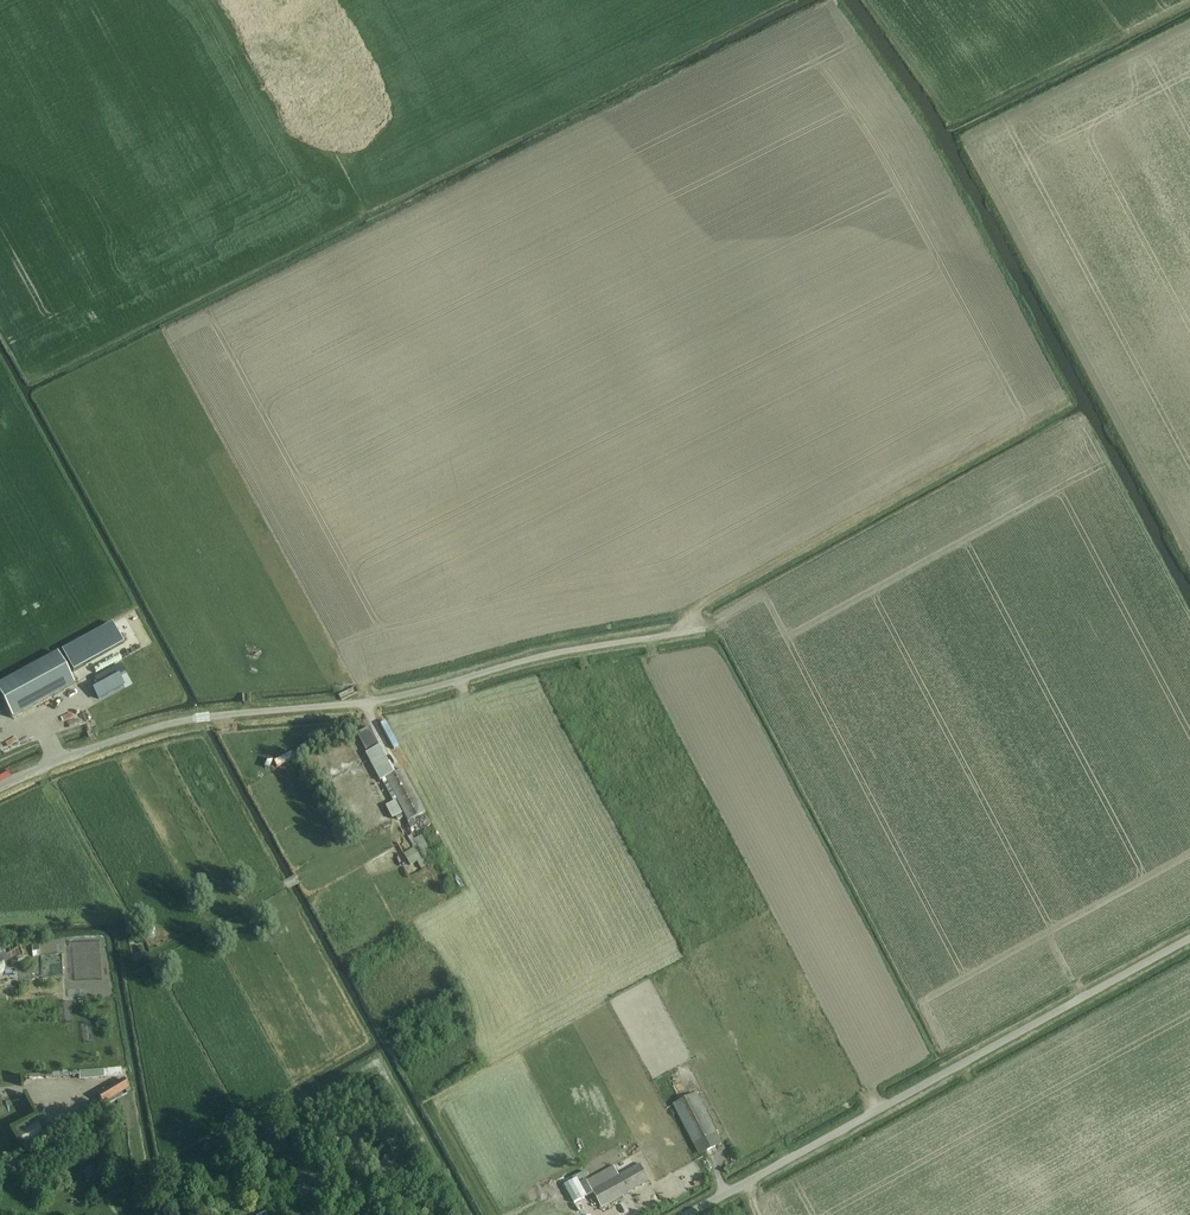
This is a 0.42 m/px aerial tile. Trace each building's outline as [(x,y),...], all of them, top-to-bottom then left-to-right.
[(112,624),(62,651),(73,672),(124,645),(112,624)] [(63,664),(58,654),(0,685),(0,697),(12,719),(74,685),(63,664)] [(100,687),(93,690),(98,699),(124,686),(119,677),(125,673),(120,665),(95,679),(100,687)] [(392,775),(378,748),(368,728),(357,734),(382,781),(385,779),(408,822),(425,813),(402,770),(392,775)] [(303,747),(286,755),(289,761),(306,753),(303,747)] [(395,802),(385,807),(392,820),(402,815),(395,802)] [(428,857),(432,863),(438,860),(428,841),(414,848),(421,861),(428,857)] [(0,952),(0,976),(2,975),(6,971),(13,971),(13,964),(12,959),(10,955),(5,952),(0,952)] [(97,1094),(102,1104),(129,1088),(123,1078),(97,1094)] [(713,1134),(717,1132),(698,1094),(675,1106),(695,1144),(696,1143),(702,1154),(719,1145),(713,1134)] [(31,1125),(36,1137),(56,1128),(50,1116),(31,1125)] [(625,1160),(630,1168),(639,1163),(634,1154),(625,1160)] [(602,1208),(650,1183),(650,1182),(656,1179),(647,1162),(619,1177),(615,1168),(588,1182),(602,1208)]
